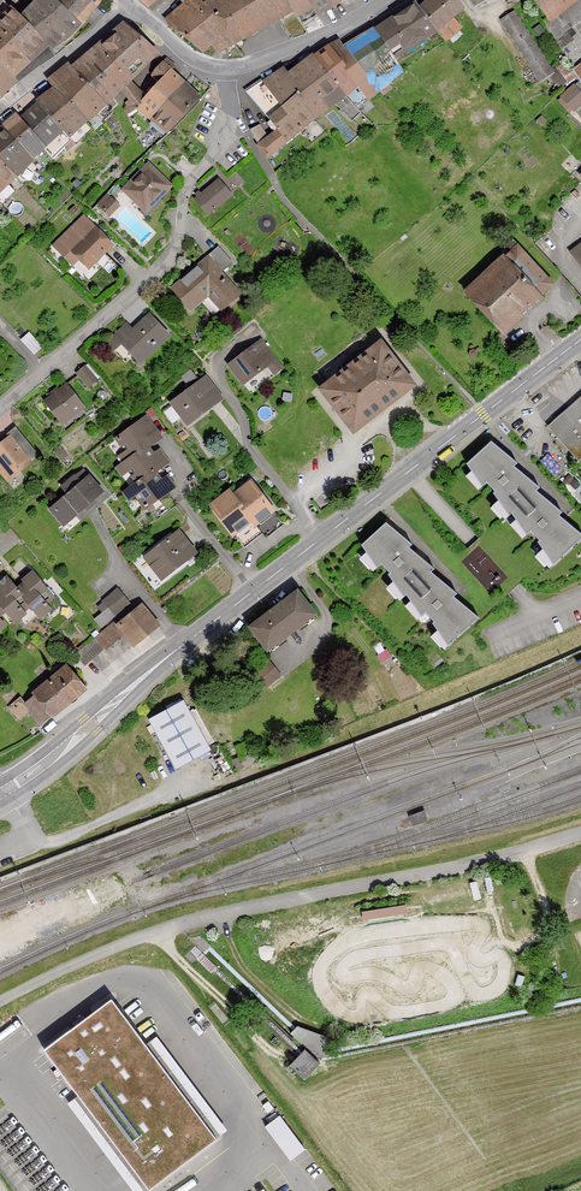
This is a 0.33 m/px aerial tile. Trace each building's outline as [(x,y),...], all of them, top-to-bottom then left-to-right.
[(22,19),(47,45),(51,49),(69,36),(81,21),(57,0),(40,0),(22,19)] [(81,21),(100,0),(57,0),(81,21)] [(152,11),(165,0),(141,0),(152,11)] [(169,26),(203,52),(218,38),(226,46),(227,46),(228,46),(233,44),(206,4),(204,0),(186,0),(185,2),(192,9),(187,13),(186,11),(169,26)] [(233,44),(293,12),(296,17),(297,16),(302,24),(302,23),(288,0),(204,0),(233,44)] [(302,23),(317,15),(308,0),(288,0),(302,23)] [(317,15),(334,5),(330,0),(308,0),(317,15)] [(421,9),(436,30),(437,32),(445,41),(461,28),(452,17),(463,7),(457,0),(432,0),(421,9)] [(547,19),(543,22),(555,39),(561,49),(572,42),(564,31),(580,19),(580,0),(533,0),(547,19)] [(417,4),(376,31),(394,58),(436,30),(421,9),(417,4)] [(1,25),(8,34),(1,41),(11,53),(17,48),(18,48),(24,56),(29,62),(47,45),(22,19),(17,13),(15,10),(13,8),(0,21),(0,25),(1,25)] [(554,73),(514,11),(500,20),(540,82),(547,78),(548,80),(549,79),(548,77),(554,73)] [(12,78),(29,62),(24,56),(18,48),(17,48),(11,53),(1,41),(8,34),(1,25),(0,25),(0,66),(12,78)] [(125,25),(73,68),(107,103),(111,99),(121,89),(129,82),(155,56),(158,54),(125,25)] [(545,32),(540,25),(533,30),(538,37),(545,32)] [(345,48),(379,89),(383,95),(391,88),(387,83),(402,70),(394,58),(376,31),(345,48)] [(345,48),(341,42),(330,47),(368,98),(379,89),(345,48)] [(314,57),(345,95),(357,108),(368,98),(330,47),(329,48),(328,49),(315,57),(314,56),(314,57)] [(299,95),(314,119),(315,118),(315,117),(316,117),(316,116),(345,95),(314,57),(288,76),(284,70),(265,82),(283,107),(299,95)] [(87,122),(107,103),(73,68),(70,64),(48,82),(59,93),(87,122)] [(151,119),(184,84),(171,71),(162,64),(151,76),(159,82),(148,94),(145,98),(139,105),(138,106),(151,119)] [(12,78),(0,66),(0,89),(12,78)] [(270,120),(284,108),(283,107),(265,82),(264,83),(263,81),(246,92),(270,120)] [(137,91),(129,82),(121,89),(129,100),(132,98),(131,97),(137,91)] [(580,82),(575,87),(574,86),(562,97),(573,110),(580,103),(580,84),(580,82)] [(168,130),(198,99),(200,101),(201,100),(184,84),(151,119),(153,121),(168,133),(169,134),(170,132),(168,130)] [(137,90),(137,91),(131,97),(132,98),(129,100),(129,101),(132,104),(133,105),(136,102),(139,105),(145,98),(137,90)] [(87,122),(59,93),(41,105),(69,138),(76,145),(93,129),(87,122)] [(258,145),(266,159),(314,119),(299,95),(283,107),(284,108),(270,120),(279,130),(268,138),(259,125),(250,130),(252,134),(258,145)] [(43,149),(53,160),(67,146),(64,143),(69,138),(41,105),(38,101),(37,103),(38,104),(21,120),(17,116),(4,127),(32,159),(43,149)] [(32,159),(4,127),(0,130),(0,161),(16,176),(32,159)] [(0,161),(0,204),(1,205),(8,198),(1,190),(16,176),(0,161)] [(159,198),(170,186),(148,165),(124,190),(142,208),(139,211),(144,216),(147,216),(162,201),(159,198)] [(208,215),(231,195),(219,180),(195,200),(208,215)] [(109,216),(119,206),(111,199),(107,195),(99,205),(102,208),(109,216)] [(88,268),(111,245),(94,228),(89,233),(78,223),(54,246),(66,257),(72,251),(88,268)] [(540,296),(553,285),(518,246),(512,240),(505,247),(506,249),(497,258),(501,262),(466,294),(502,333),(542,297),(540,296)] [(571,253),(580,265),(580,245),(571,253)] [(232,262),(218,246),(206,257),(207,258),(174,287),(193,309),(201,302),(214,316),(220,311),(221,312),(241,295),(221,272),(232,262)] [(141,362),(168,336),(149,316),(122,341),(141,362)] [(262,341),(230,365),(243,383),(275,360),(262,341)] [(381,343),(321,389),(354,431),(413,385),(381,343)] [(97,380),(85,366),(77,373),(89,387),(97,380)] [(207,377),(171,404),(172,404),(173,403),(188,423),(186,424),(187,424),(222,398),(222,397),(220,399),(206,379),(207,378),(207,377)] [(83,406),(66,385),(45,401),(58,419),(62,416),(65,420),(83,406)] [(104,391),(102,391),(99,392),(98,393),(97,396),(98,398),(100,399),(102,400),(105,399),(106,397),(107,395),(106,393),(104,391)] [(570,407),(577,415),(555,435),(579,461),(580,459),(580,397),(570,407)] [(162,436),(148,415),(113,438),(120,448),(126,445),(128,449),(118,456),(123,463),(149,445),(162,436)] [(10,438),(0,446),(0,463),(2,466),(0,468),(0,470),(7,479),(29,461),(10,438)] [(491,442),(467,464),(482,487),(487,483),(495,492),(493,493),(509,516),(512,514),(526,535),(531,531),(539,541),(538,542),(553,565),(580,539),(580,534),(559,516),(562,513),(536,491),(540,488),(514,467),(517,464),(491,442)] [(154,452),(149,445),(123,463),(115,468),(121,477),(133,469),(135,473),(131,476),(136,484),(163,466),(170,461),(160,447),(154,452)] [(66,457),(59,448),(55,451),(63,460),(66,457)] [(177,488),(163,466),(136,484),(122,493),(128,502),(136,497),(147,513),(156,508),(153,504),(177,488)] [(68,494),(50,509),(62,522),(73,513),(75,516),(103,492),(89,476),(81,483),(75,476),(62,487),(68,494)] [(251,482),(233,496),(255,524),(273,510),(251,482)] [(255,524),(233,496),(229,491),(211,505),(233,534),(251,520),(255,524)] [(412,545),(386,523),(361,545),(377,568),(381,564),(390,573),(388,574),(404,597),(406,595),(421,616),(426,612),(434,622),(432,623),(448,646),(479,618),(454,597),(457,594),(431,572),(435,569),(409,548),(412,545)] [(179,532),(145,557),(162,579),(195,553),(179,532)] [(25,583),(17,589),(17,590),(27,602),(39,617),(48,610),(51,614),(61,605),(61,602),(55,595),(53,597),(30,570),(20,578),(25,583)] [(5,611),(14,622),(24,614),(24,612),(20,607),(27,602),(17,590),(17,589),(7,577),(0,583),(0,615),(5,611)] [(129,603),(118,589),(104,601),(109,608),(95,619),(101,626),(129,603)] [(314,614),(315,614),(297,591),(250,627),(267,650),(268,650),(271,653),(287,641),(284,637),(298,627),(301,631),(317,618),(314,614)] [(125,631),(135,644),(157,626),(141,606),(119,624),(116,621),(105,630),(114,640),(125,631)] [(104,648),(97,640),(91,645),(90,644),(82,651),(82,650),(76,654),(85,664),(90,659),(98,653),(104,648)] [(280,675),(269,661),(255,672),(266,686),(280,675)] [(86,687),(67,665),(33,694),(34,695),(25,703),(21,699),(10,708),(19,719),(27,712),(29,714),(32,712),(41,724),(86,687)] [(183,702),(151,719),(177,767),(209,749),(183,702)] [(111,998),(44,1049),(58,1068),(55,1070),(60,1076),(63,1074),(149,1189),(217,1138),(111,998)]
